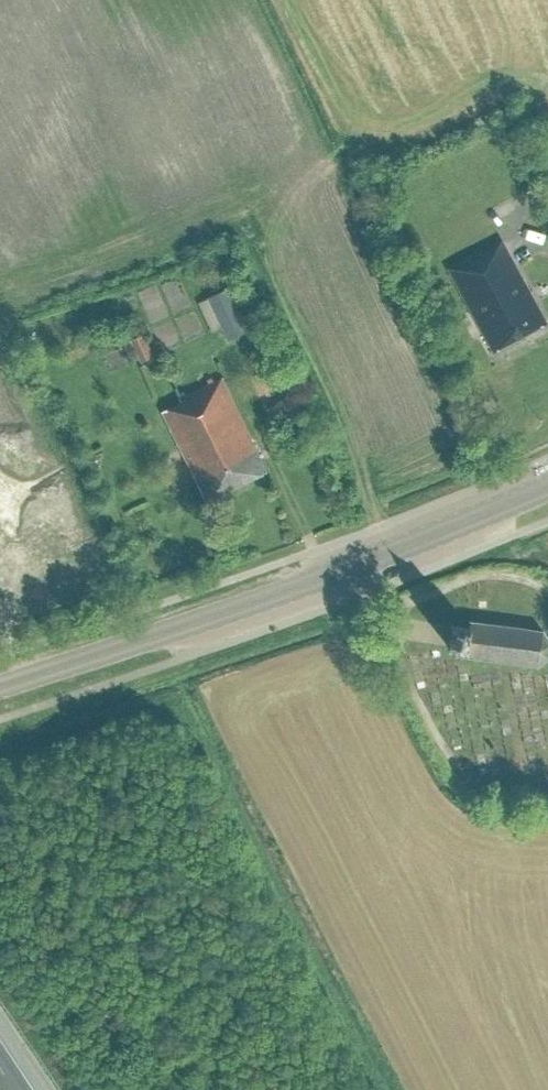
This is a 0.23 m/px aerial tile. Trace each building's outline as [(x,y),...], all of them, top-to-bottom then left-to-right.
[(493,351),(546,323),(502,239),(448,268),(493,351)] [(206,297),(207,297),(196,302),(210,331),(220,326),(227,340),(249,330),(228,287),(206,297)] [(128,340),(138,362),(152,356),(141,334),(128,340)] [(266,471),(221,377),(179,398),(181,401),(162,411),(206,500),(266,471)] [(470,620),(469,627),(449,624),(446,646),(466,649),(465,655),(538,665),(547,656),(547,639),(543,630),(470,620)]
